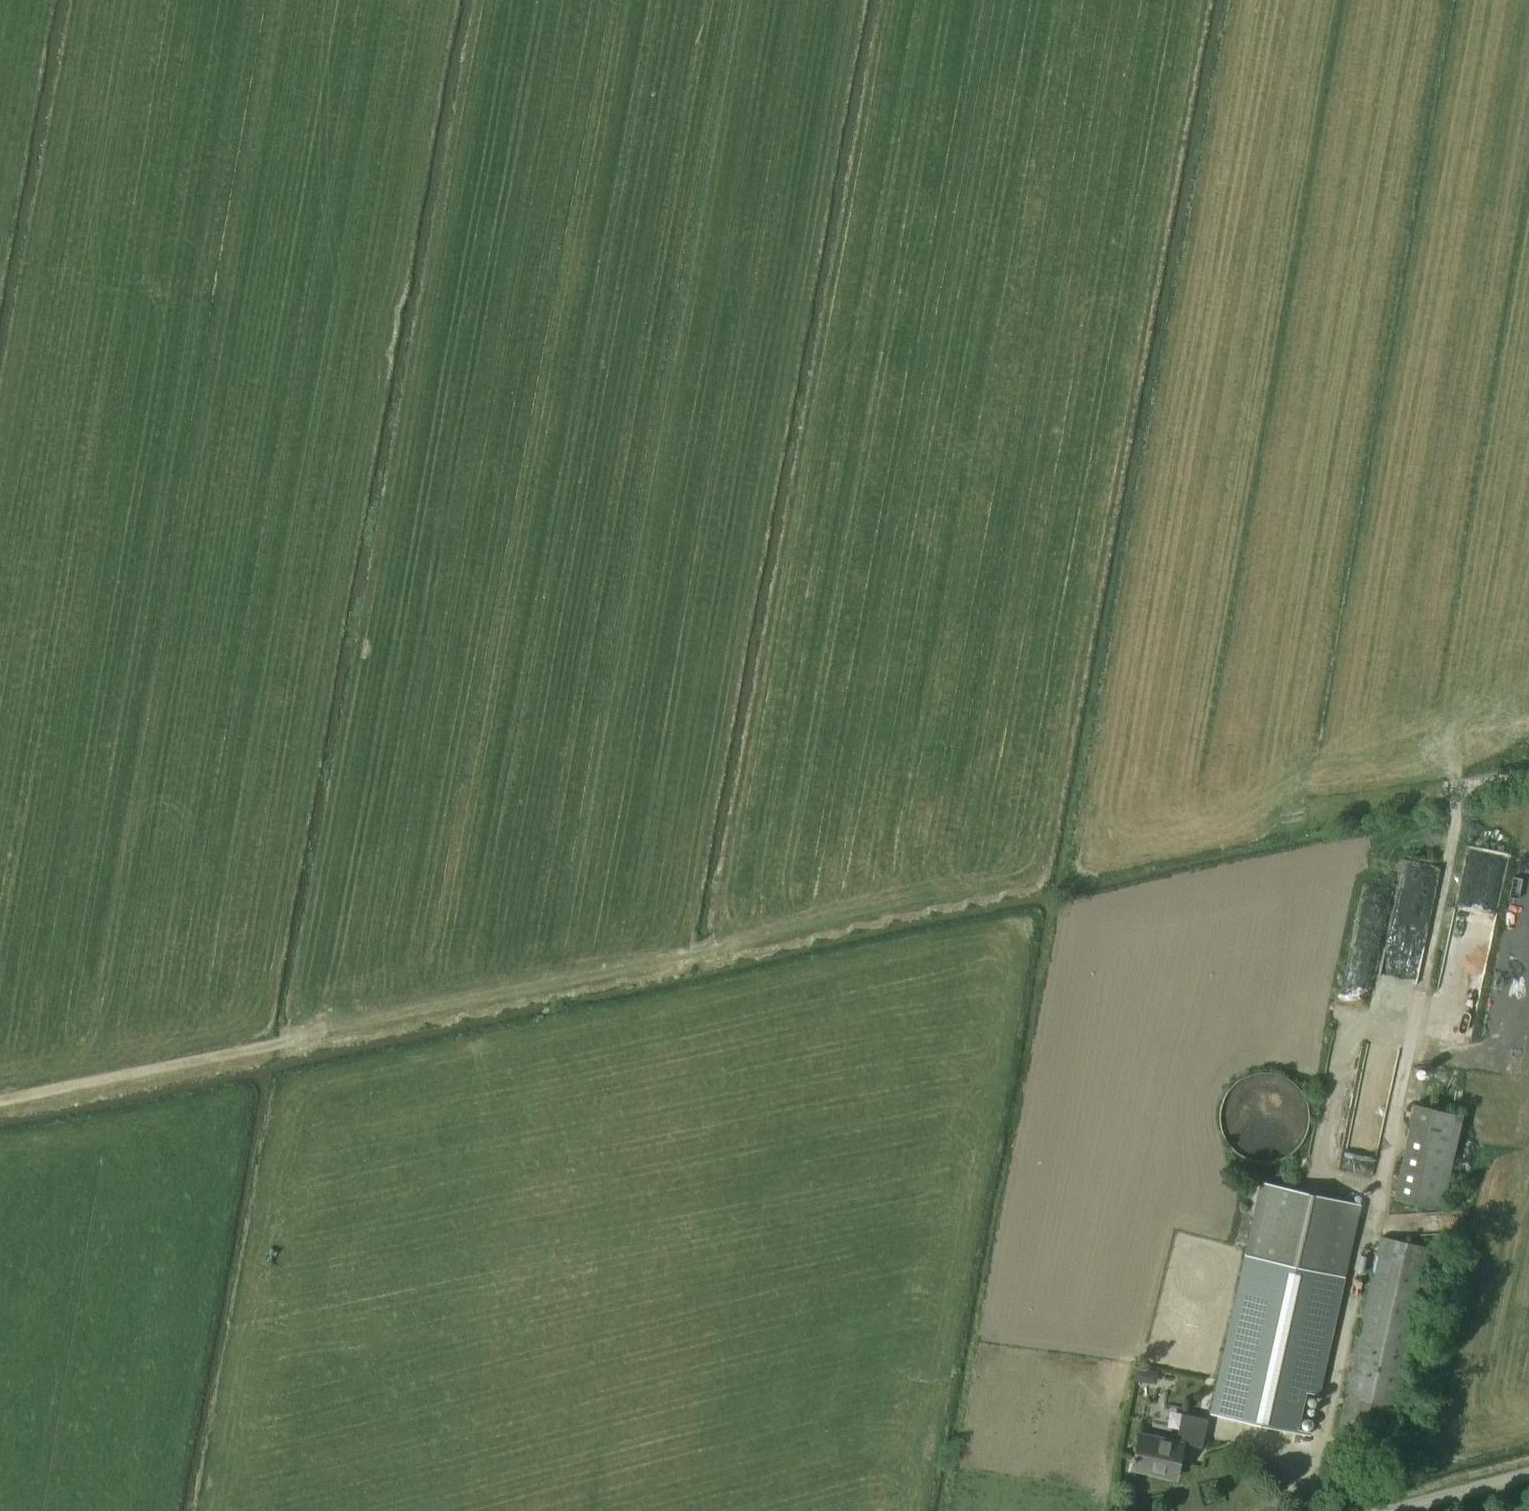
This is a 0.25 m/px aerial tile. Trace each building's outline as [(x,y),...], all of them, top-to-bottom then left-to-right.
[(1471,847),(1469,938),(1500,939),(1502,848),(1471,847)] [(1342,1162),(1374,1169),(1402,1041),(1369,1034),(1342,1162)] [(1286,1165),(1316,1094),(1243,1064),(1213,1135),(1286,1165)] [(1464,1114),(1414,1103),(1393,1198),(1443,1209),(1464,1114)] [(1261,1182),(1211,1412),(1310,1433),(1311,1432),(1297,1429),(1306,1391),(1319,1394),(1361,1204),(1261,1182)] [(1380,1235),(1375,1256),(1336,1437),(1388,1449),(1402,1386),(1408,1387),(1411,1372),(1406,1371),(1428,1268),(1434,1247),(1380,1235)] [(1181,1413),(1175,1441),(1140,1434),(1133,1468),(1175,1477),(1182,1443),(1202,1447),(1208,1418),(1181,1413)]
